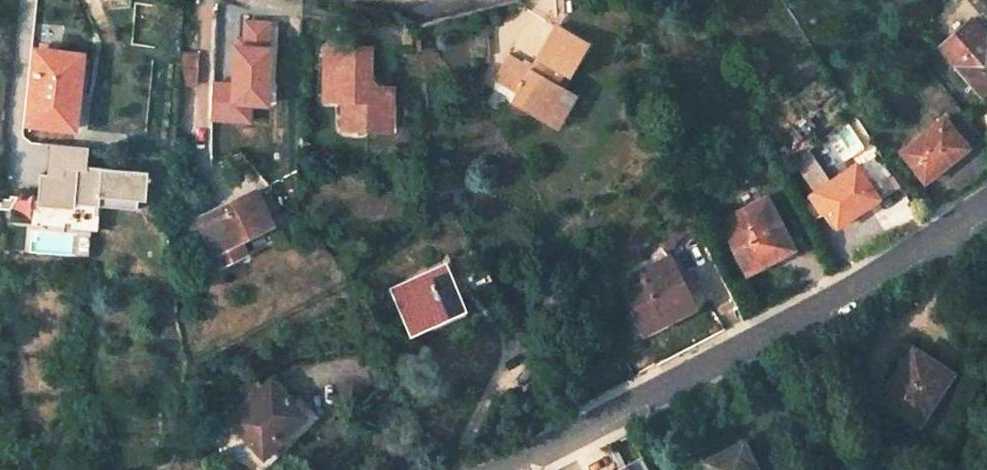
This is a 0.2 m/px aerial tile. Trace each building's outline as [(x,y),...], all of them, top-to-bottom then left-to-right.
[(248,16),(240,16),(234,104),(271,106),(274,49),(269,49),(271,24),(248,22),(248,16)] [(982,95),(986,91),(986,34),(973,18),(940,46),(982,95)] [(581,40),(544,25),(529,60),(536,63),(532,73),(500,60),(489,86),(514,97),(511,104),(549,121),(563,86),(554,82),(559,72),(567,75),(581,40)] [(370,47),(324,45),(322,98),(342,100),(340,129),(364,130),(365,123),(388,123),(389,97),(378,97),(368,81),(370,47)] [(179,79),(195,81),(198,48),(181,47),(179,79)] [(79,54),(34,49),(27,125),(75,130),(77,106),(74,105),(79,54)] [(549,121),(564,127),(578,92),(563,86),(549,121)] [(965,147),(942,117),(900,151),(924,180),(965,147)] [(147,171),(86,166),(87,148),(50,145),(48,175),(40,174),(37,206),(74,209),(75,204),(138,209),(138,198),(145,199),(147,171)] [(878,197),(856,164),(816,191),(838,225),(878,197)] [(197,218),(214,254),(272,226),(256,190),(197,218)] [(764,196),(718,222),(745,273),(793,247),(791,244),(795,241),(802,254),(809,250),(794,223),(783,229),(764,196)] [(11,199),(3,199),(1,204),(1,209),(11,210),(18,197),(11,197),(11,199)] [(663,251),(688,220),(684,213),(659,243),(662,250),(663,251)] [(663,251),(662,250),(629,267),(632,273),(666,256),(663,251)] [(643,332),(693,306),(666,256),(632,273),(637,284),(622,292),(643,332)] [(444,264),(391,288),(410,331),(429,322),(428,320),(456,307),(449,293),(456,290),(444,264)] [(949,371),(912,348),(897,373),(902,376),(886,404),(919,424),(935,400),(932,397),(949,371)] [(880,400),(886,404),(902,376),(897,373),(880,400)] [(261,455),(304,417),(270,380),(227,418),(261,455)] [(701,462),(705,469),(755,469),(741,442),(701,462)]
